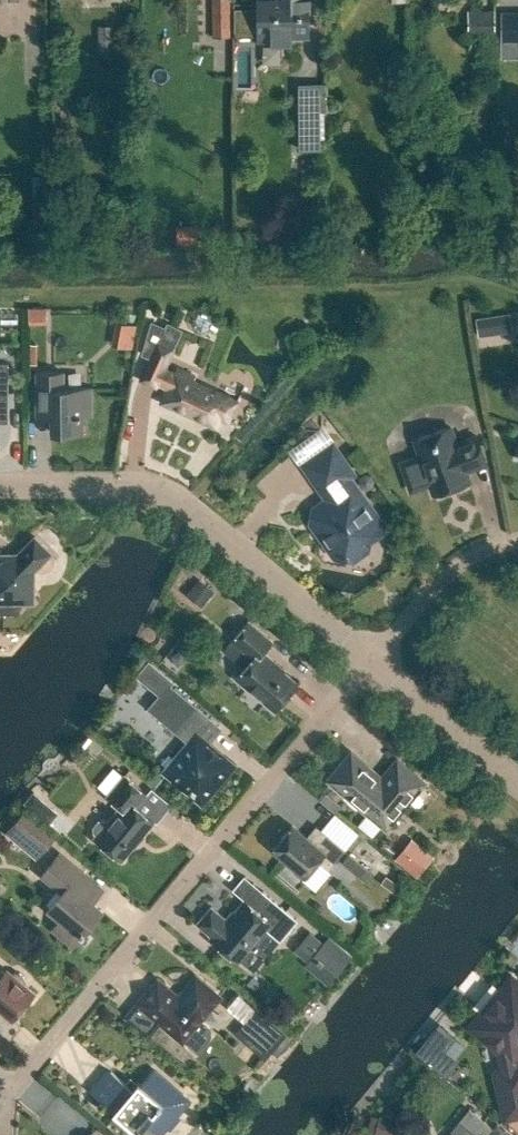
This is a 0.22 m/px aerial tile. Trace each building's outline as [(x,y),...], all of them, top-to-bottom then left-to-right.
[(213,36),(230,36),(230,0),(212,0),(213,36)] [(257,38),(270,38),(270,43),(292,43),(291,38),(310,38),(310,9),(306,9),(306,0),(257,0),(257,38)] [(469,35),(495,34),(495,12),(468,12),(469,35)] [(500,57),(517,56),(517,14),(498,15),(500,57)] [(99,26),(99,51),(112,51),(112,26),(99,26)] [(232,37),(232,89),(253,89),(253,37),(232,37)] [(299,84),(300,150),(320,150),(320,84),(299,84)] [(27,223),(27,244),(54,244),(54,223),(27,223)] [(509,330),(507,312),(475,317),(477,334),(509,330)] [(156,385),(173,349),(182,329),(167,321),(165,327),(151,320),(141,354),(151,359),(142,378),(156,385)] [(131,347),(136,324),(120,321),(115,343),(131,347)] [(8,399),(8,363),(0,363),(0,399),(8,399)] [(164,402),(214,425),(216,426),(217,424),(220,416),(228,420),(237,401),(229,397),(193,380),(194,376),(177,368),(163,399),(162,399),(161,401),(164,402)] [(52,404),(52,432),(83,432),(83,416),(92,416),(92,388),(64,387),(64,371),(37,371),(37,404),(52,404)] [(451,427),(415,440),(421,455),(402,462),(411,489),(430,483),(434,493),(470,481),(466,470),(487,463),(477,436),(456,443),(451,427)] [(368,503),(349,477),(355,473),(333,442),(302,464),(327,499),(315,508),(312,523),(316,529),(318,527),(322,533),(326,534),(325,536),(336,538),(345,551),(344,556),(354,558),(365,550),(366,546),(364,542),(380,532),(381,525),(370,509),(367,509),(368,503)] [(33,602),(33,570),(51,553),(35,537),(18,554),(0,554),(0,602),(33,602)] [(189,593),(199,603),(212,591),(202,581),(189,593)] [(236,678),(276,711),(298,683),(274,663),(275,661),(264,652),(273,641),(249,621),(233,640),(253,657),(236,678)] [(174,684),(149,663),(136,678),(162,699),(174,684)] [(190,742),(166,771),(202,801),(232,765),(208,744),(221,728),(194,705),(174,729),(190,742)] [(352,755),(331,780),(386,826),(422,782),(398,762),(382,780),(352,755)] [(119,808),(94,838),(121,861),(155,820),(137,805),(146,794),(124,776),(106,797),(119,808)] [(341,805),(327,793),(321,801),(334,812),(341,805)] [(5,833),(36,860),(56,836),(25,809),(5,833)] [(293,825),(274,848),(305,875),(318,860),(329,869),(346,850),(323,830),(313,842),(293,825)] [(434,859),(413,842),(396,862),(417,879),(434,859)] [(331,870),(349,888),(367,870),(349,852),(331,870)] [(61,918),(53,927),(74,945),(102,911),(74,887),(84,874),(59,854),(42,874),(63,891),(49,908),(61,918)] [(227,920),(211,906),(197,923),(212,935),(210,937),(239,961),(266,929),(280,940),(298,920),(263,890),(251,904),(245,899),(227,920)] [(330,935),(305,965),(329,985),(353,955),(330,935)] [(25,980),(24,975),(21,973),(16,971),(11,973),(3,983),(0,982),(0,1014),(3,1011),(9,1011),(15,1016),(34,992),(25,984),(25,980)] [(158,980),(138,1004),(183,1041),(184,1039),(198,1050),(208,1038),(209,1034),(209,1029),(207,1026),(200,1020),(220,996),(196,977),(179,997),(158,980)] [(506,1070),(497,1072),(507,1115),(517,1113),(517,1067),(514,1068),(512,1060),(517,1053),(517,983),(515,981),(508,982),(475,1021),(475,1028),(501,1050),(506,1070)] [(286,1034),(255,1008),(234,1034),(265,1059),(286,1034)] [(416,1052),(446,1076),(458,1062),(445,1051),(456,1037),(440,1023),(416,1052)] [(132,1089),(111,1071),(92,1093),(138,1131),(151,1116),(166,1128),(190,1099),(153,1069),(141,1083),(138,1081),(132,1089)] [(493,1128),(469,1109),(451,1130),(457,1134),(488,1134),(493,1128)] [(372,1134),(401,1134),(405,1125),(380,1115),(372,1134)] [(335,1134),(354,1134),(343,1126),(335,1134)]
